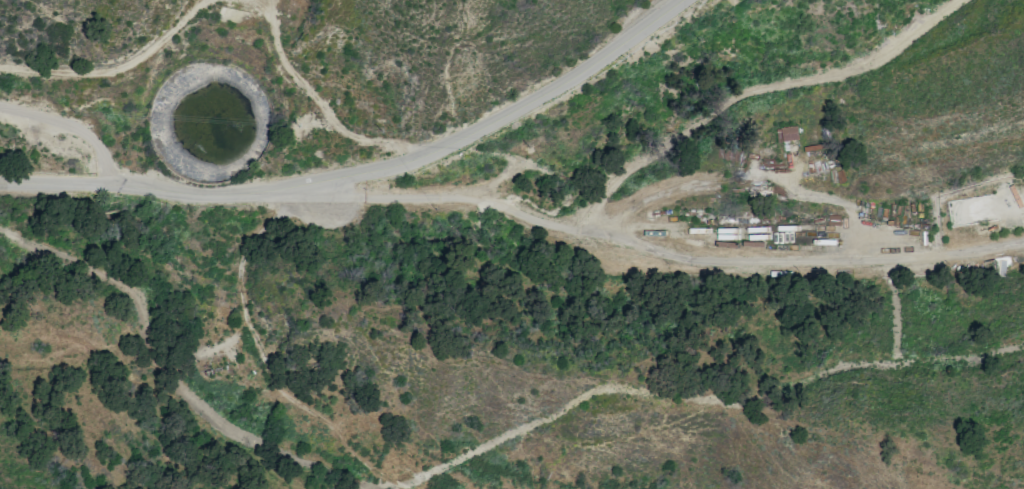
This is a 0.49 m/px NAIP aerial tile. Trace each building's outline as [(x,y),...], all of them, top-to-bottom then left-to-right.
[(776,129),(777,142),(798,139),(796,126),(776,129)]
